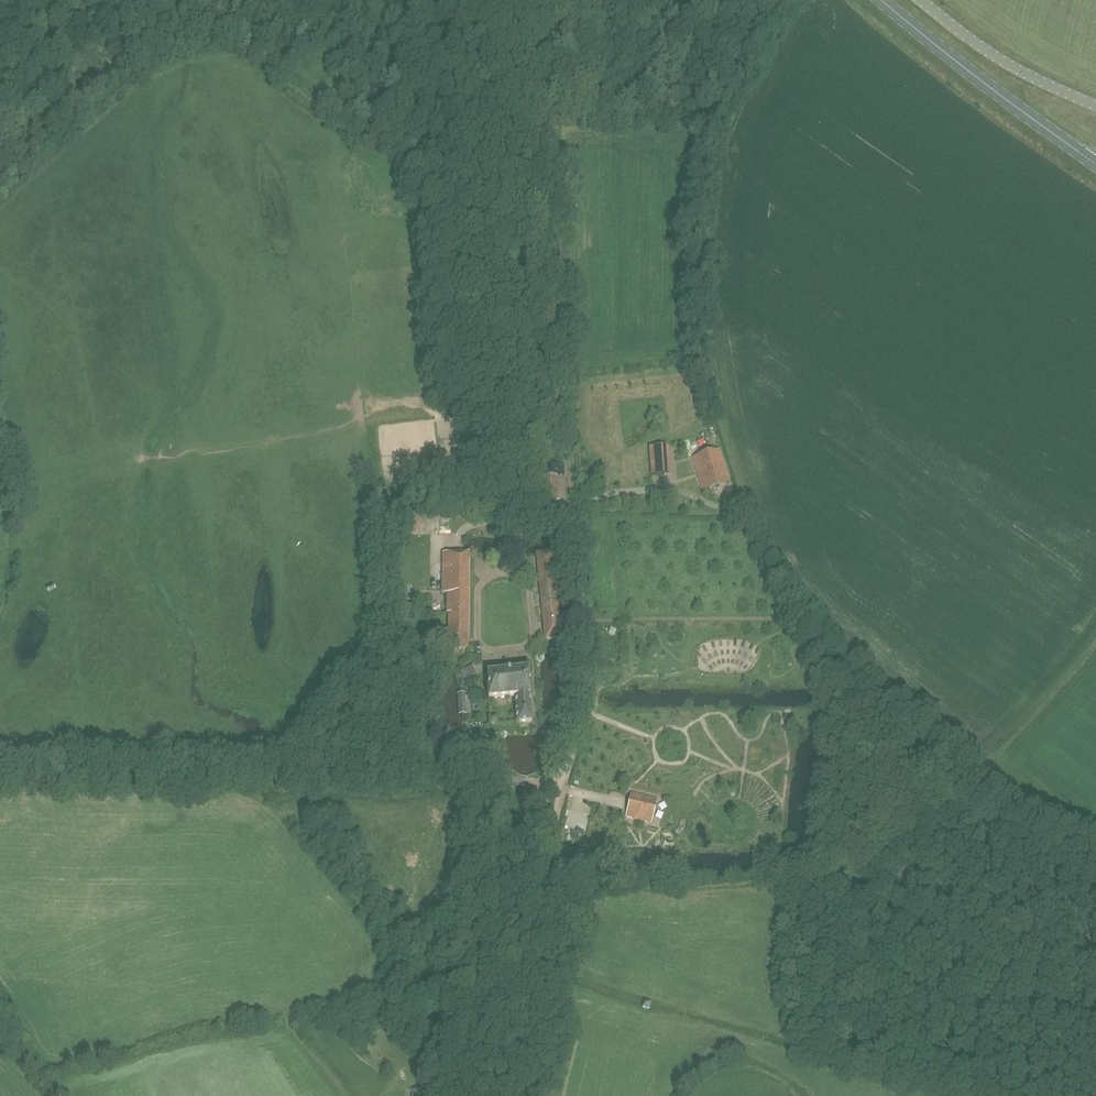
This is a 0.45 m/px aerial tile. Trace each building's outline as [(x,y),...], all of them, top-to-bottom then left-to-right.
[(720,450),(693,458),(703,491),(730,483),(720,450)] [(652,476),(663,475),(662,460),(651,461),(652,476)] [(563,464),(562,465),(541,466),(542,478),(543,501),(558,500),(557,477),(557,475),(561,475),(562,475),(564,475),(563,464)] [(447,594),(468,594),(469,553),(443,553),(443,594),(447,594)] [(536,553),(543,629),(544,641),(561,639),(553,553),(536,553)] [(468,594),(447,594),(447,613),(448,613),(447,649),(468,649),(468,594)] [(515,697),(530,696),(529,670),(487,674),(488,699),(515,697)] [(458,707),(466,707),(465,693),(458,694),(458,707)] [(530,696),(515,697),(516,723),(531,722),(530,696)] [(535,803),(538,791),(523,788),(520,800),(535,803)] [(657,799),(632,793),(626,817),(651,823),(657,799)]
